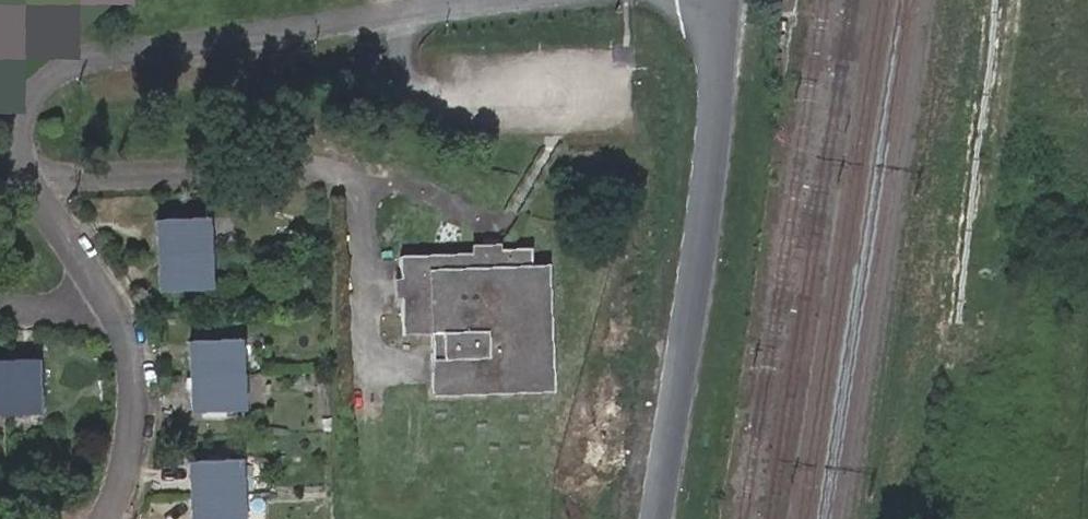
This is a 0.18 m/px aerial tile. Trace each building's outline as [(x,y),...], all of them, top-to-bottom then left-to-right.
[(773,7),(790,10),(793,10),(794,0),(773,0),(772,7),(773,7)] [(203,229),(154,231),(157,299),(206,297),(203,229)] [(541,383),(536,243),(396,249),(399,331),(422,330),(424,387),(541,383)] [(244,401),(243,344),(192,345),(194,378),(244,401)] [(0,366),(0,415),(46,414),(44,364),(0,366)] [(244,413),(244,401),(194,378),(194,415),(244,413)] [(191,471),(192,518),(242,518),(240,469),(191,471)]
